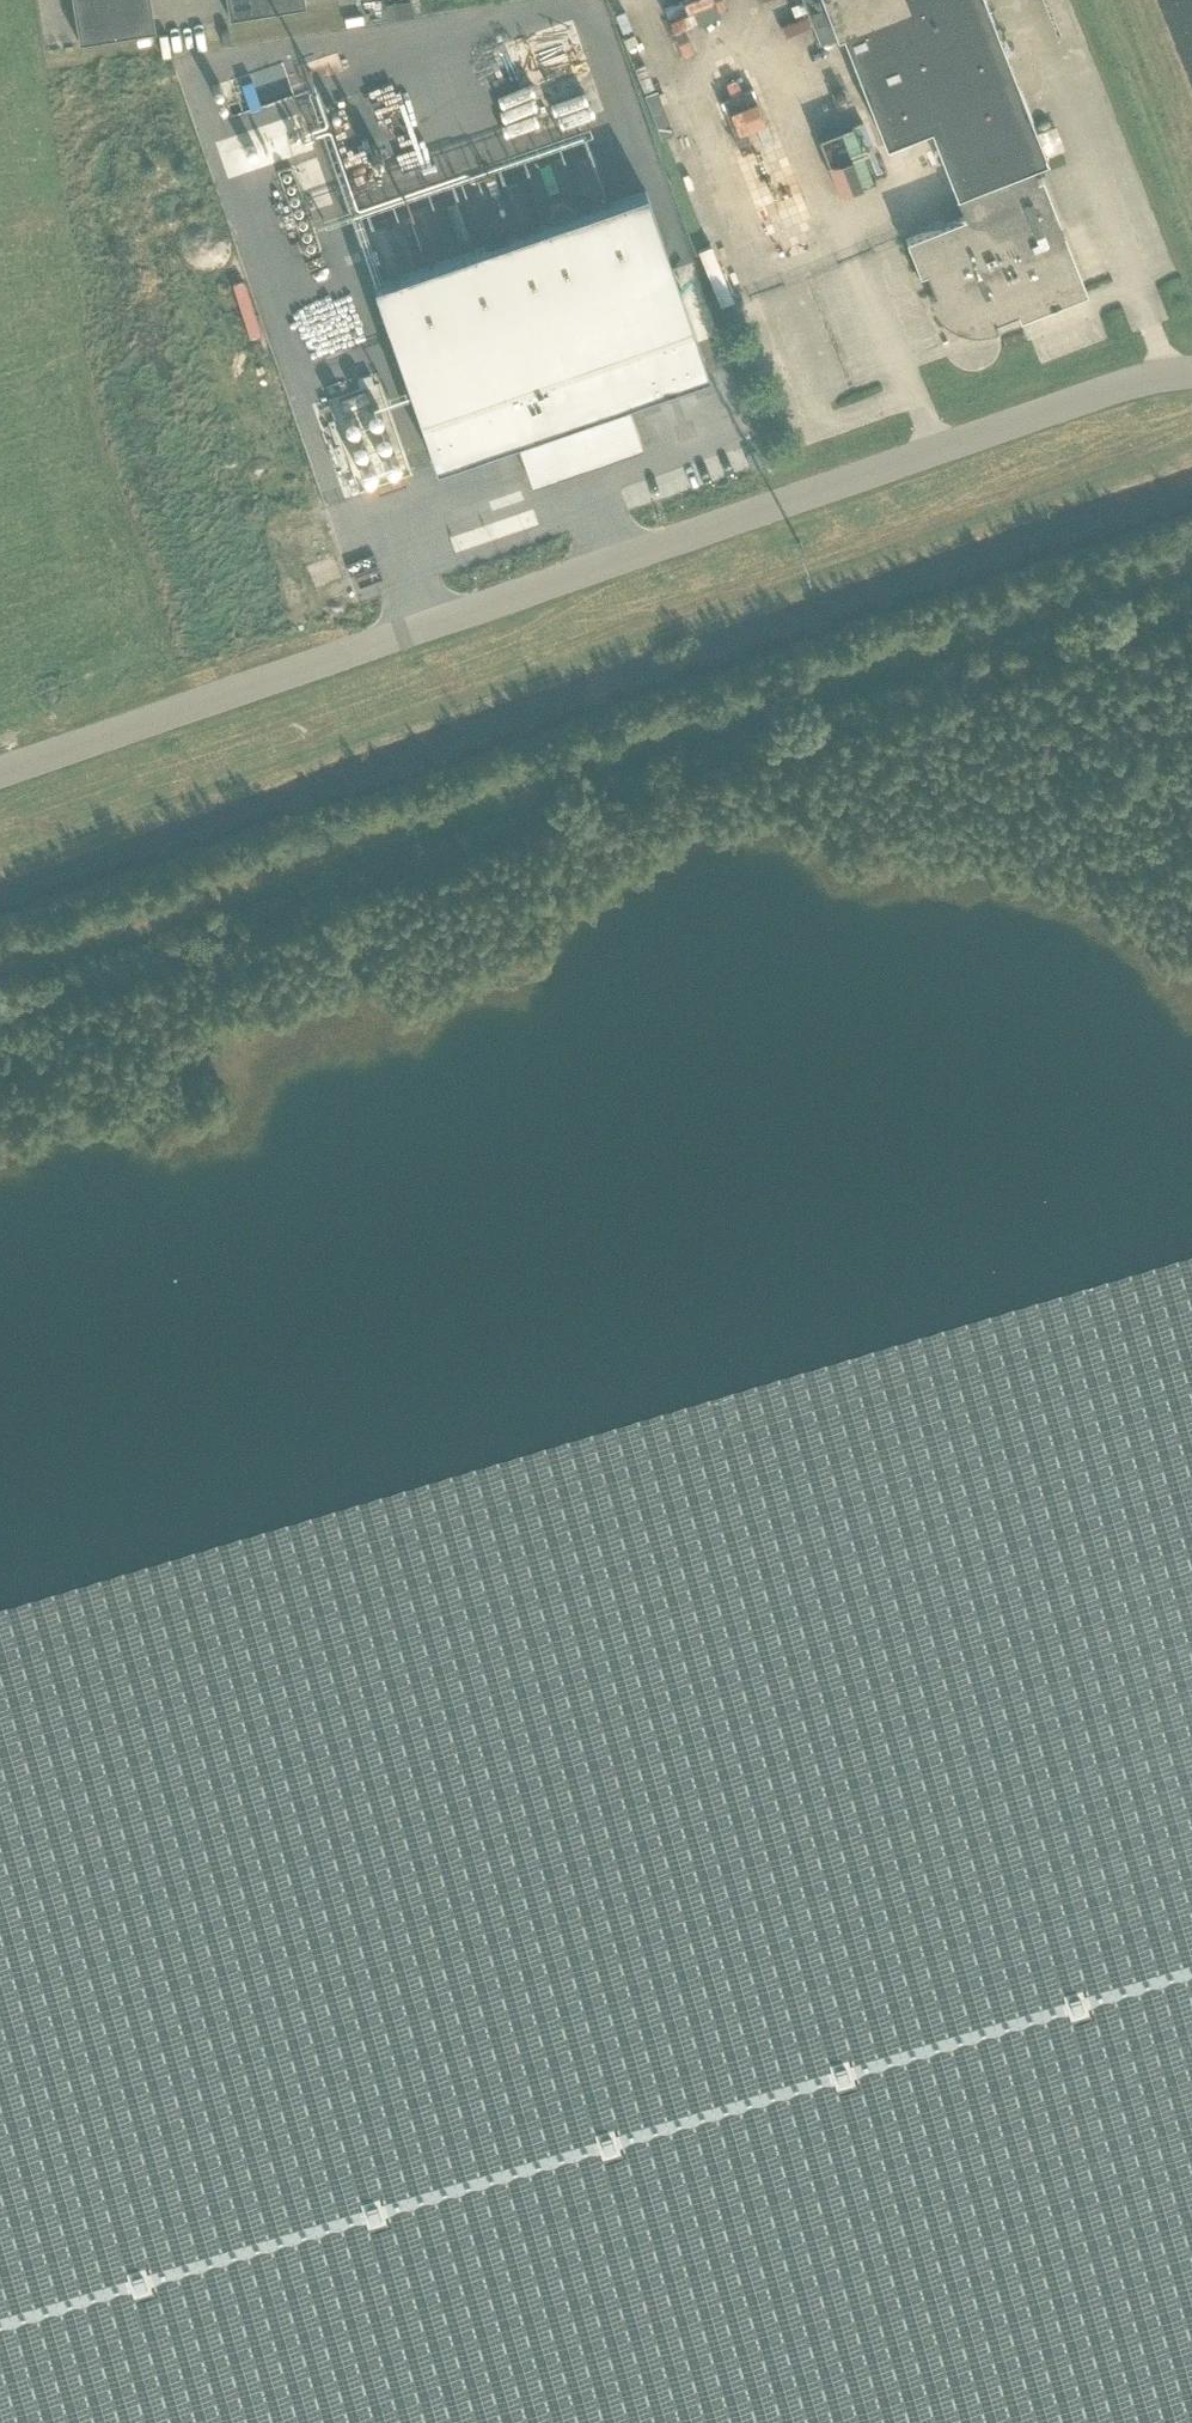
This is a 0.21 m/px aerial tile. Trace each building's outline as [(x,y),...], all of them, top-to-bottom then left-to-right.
[(155,30),(151,0),(72,0),(79,43),(155,30)] [(305,0),(226,0),(229,18),(306,6),(305,0)] [(683,57),(695,53),(685,26),(729,9),(726,0),(686,0),(665,8),(683,57)] [(1046,156),(985,0),(803,0),(809,16),(814,27),(819,41),(842,32),(885,144),(930,126),(965,216),(906,239),(920,274),(926,271),(934,293),(935,295),(938,301),(941,305),(945,310),(949,314),(954,317),(959,320),(964,322),(970,323),(976,324),(982,324),(988,323),(993,321),(996,320),(1017,312),(1034,305),(1036,311),(1087,292),(1042,177),(1037,179),(1031,164),(1047,158),(1047,156),(1046,156)] [(809,16),(781,27),(785,38),(814,27),(809,16)] [(733,95),(722,99),(743,154),(754,149),(741,117),(737,106),(748,102),(752,113),(765,145),(776,141),(755,87),(744,91),(740,80),(729,84),(733,95)] [(819,139),(840,192),(874,179),(853,126),(819,139)] [(646,192),(374,285),(436,466),(708,373),(646,192)]
